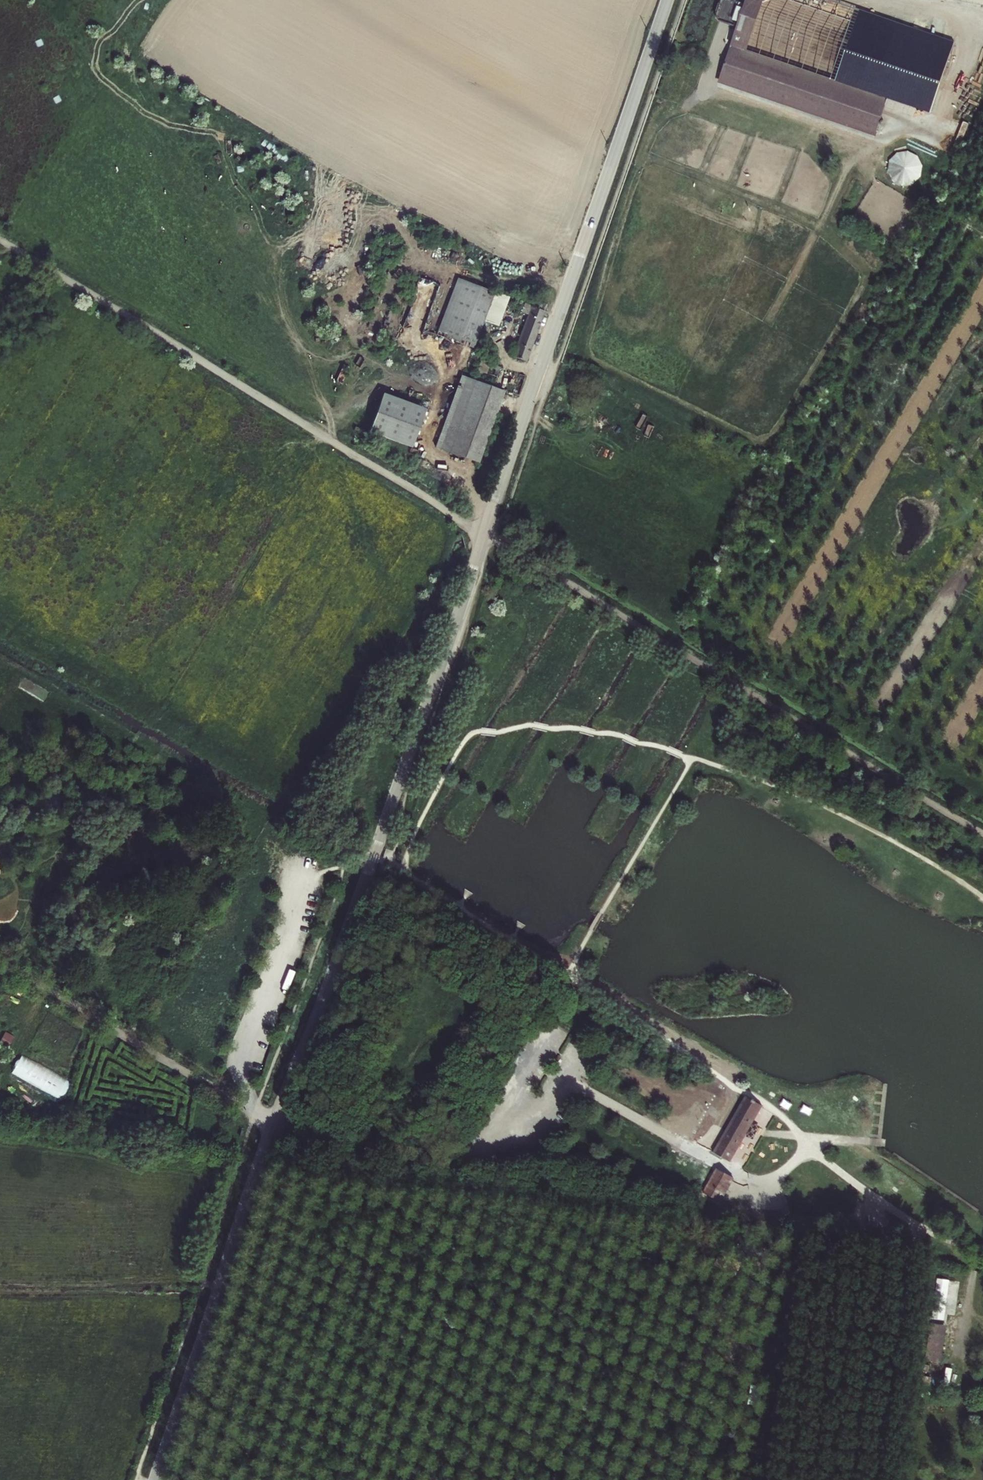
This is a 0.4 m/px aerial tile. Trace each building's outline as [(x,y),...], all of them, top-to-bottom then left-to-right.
[(807,0),(741,0),(711,87),(865,140),(902,32),(807,0)] [(892,151),(892,182),(923,182),(923,152),(892,151)] [(456,278),(435,334),(472,348),(493,292),(456,278)] [(544,304),(527,298),(525,304),(522,303),(520,311),(509,307),(504,320),(523,326),(513,356),(525,360),(544,304)] [(516,394),(522,376),(487,364),(491,353),(483,350),(473,379),(516,394)] [(501,392),(460,377),(434,446),(476,461),(501,392)] [(417,446),(430,406),(387,392),(374,432),(417,446)] [(35,680),(28,691),(46,702),(53,691),(35,680)] [(1,1041),(10,1046),(16,1034),(6,1030),(1,1041)] [(64,1096),(73,1078),(21,1055),(13,1074),(64,1096)] [(761,1105),(745,1096),(715,1152),(731,1161),(761,1105)] [(717,1168),(713,1175),(729,1184),(733,1177),(717,1168)] [(719,1202),(729,1184),(713,1175),(703,1193),(719,1202)]
